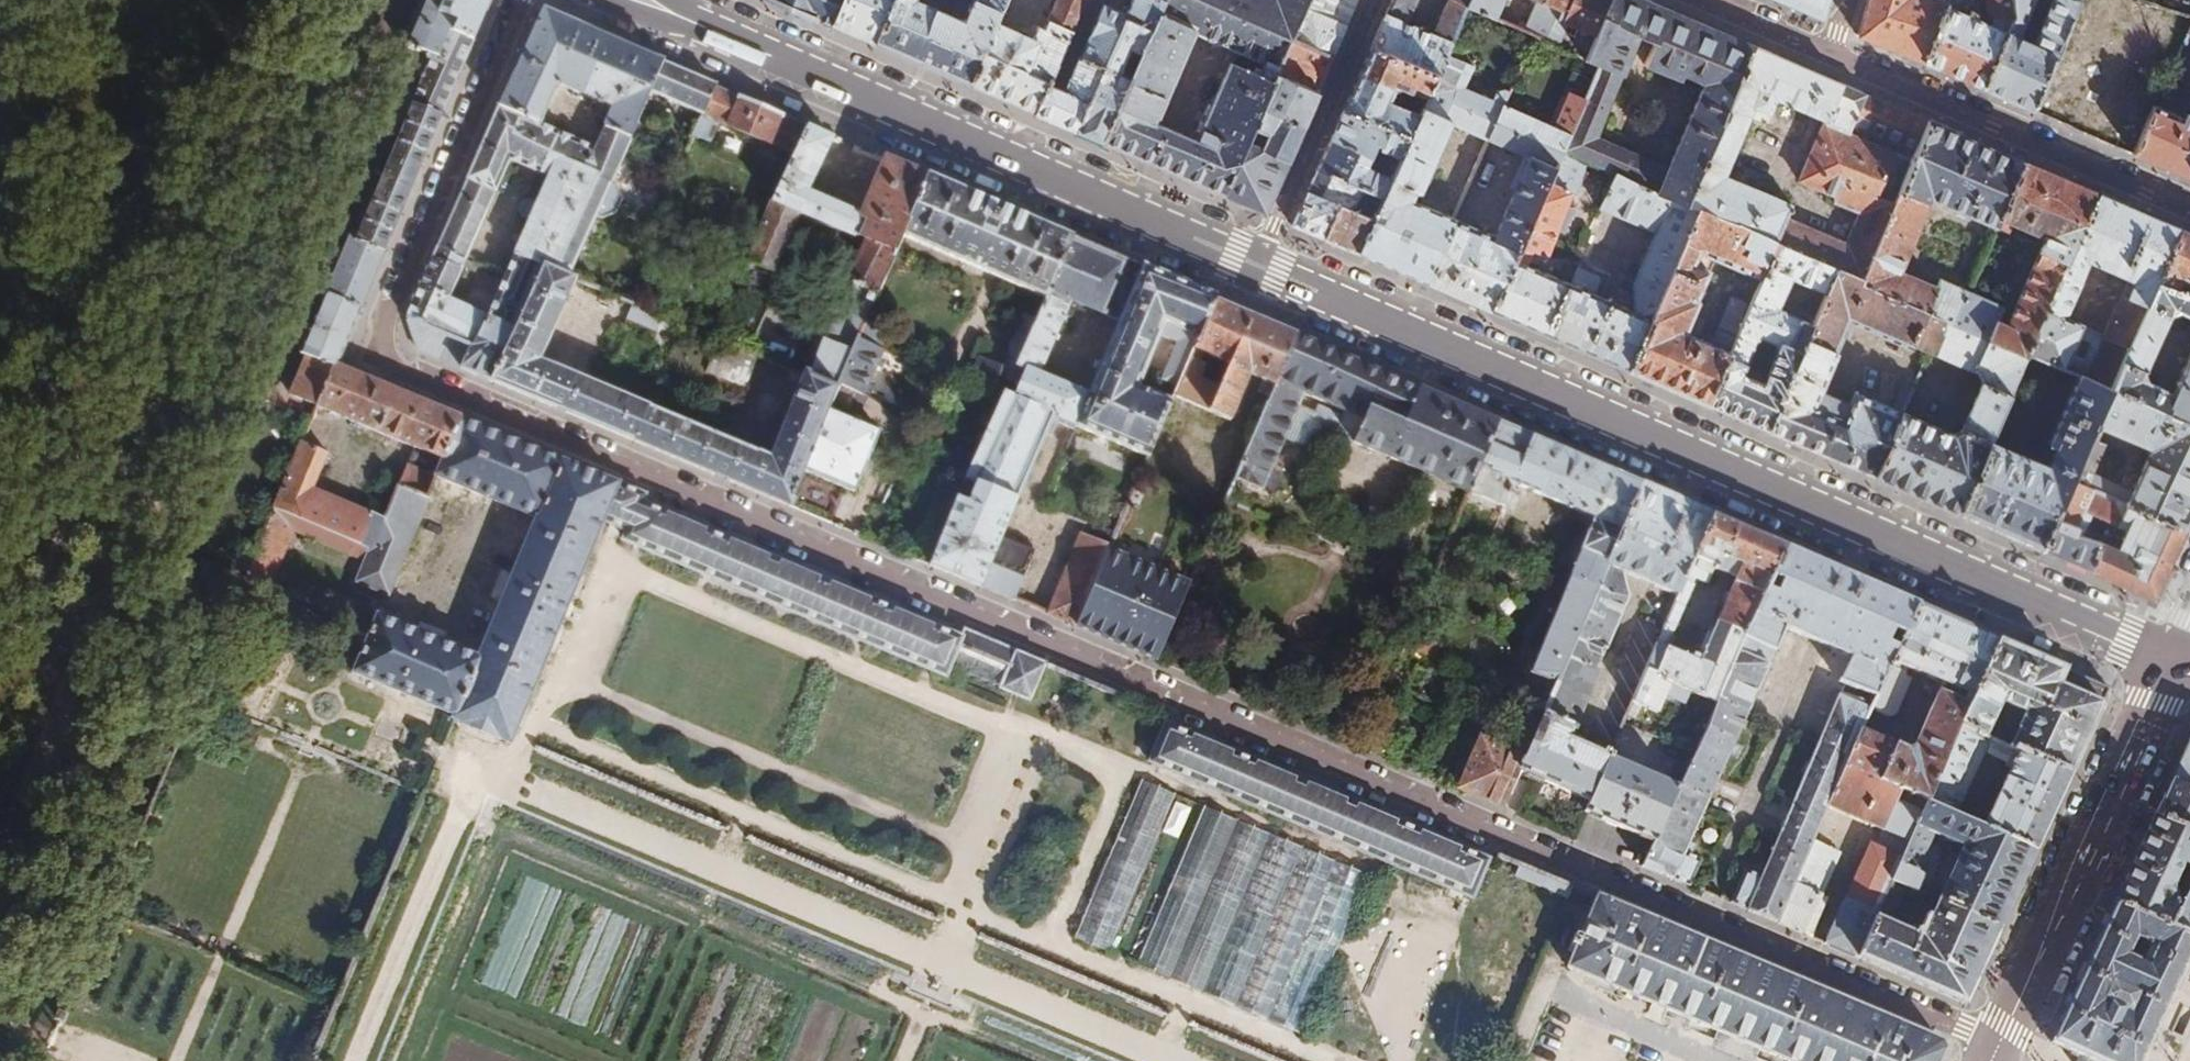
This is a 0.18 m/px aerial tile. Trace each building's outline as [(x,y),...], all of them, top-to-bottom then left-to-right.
[(402,41),(420,48),(417,56),(429,61),(412,104),(440,117),(490,0),(420,0),(402,41)] [(815,18),(823,0),(773,0),(815,18)] [(830,25),(839,2),(835,0),(823,0),(815,18),(830,25)] [(839,2),(830,25),(874,43),(893,0),(840,0),(839,2)] [(968,84),(994,23),(1004,0),(972,0),(961,23),(913,2),(914,0),(893,0),(874,43),(968,84)] [(968,84),(1034,113),(1048,82),(1062,48),(1083,0),(1054,0),(1042,28),(1032,24),(1026,38),(994,23),(968,84)] [(1164,0),(1129,0),(1124,12),(1101,2),(1078,54),(1103,65),(1117,33),(1145,44),(1164,0)] [(1260,107),(1267,92),(1274,75),(1289,40),(1198,0),(1164,0),(1145,44),(1103,143),(1222,194),(1246,140),(1252,125),(1260,107)] [(1289,40),(1331,58),(1358,0),(1198,0),(1289,40)] [(1373,46),(1438,75),(1447,54),(1468,7),(1471,0),(1449,0),(1434,36),(1408,25),(1418,0),(1393,0),(1373,46)] [(1468,7),(1498,20),(1506,0),(1471,0),(1468,7)] [(1545,41),(1559,9),(1538,0),(1525,32),(1534,36),(1545,41)] [(1559,9),(1545,41),(1587,60),(1612,0),(1538,0),(1559,9)] [(1647,0),(1612,0),(1587,60),(1598,65),(1583,99),(1560,152),(1585,162),(1596,138),(1639,37),(1654,43),(1645,66),(1681,82),(1684,76),(1703,84),(1667,169),(1646,160),(1635,185),(1684,206),(1753,46),(1647,0)] [(1820,19),(1825,0),(1776,0),(1820,19)] [(1857,35),(1924,64),(1951,1),(1948,0),(1867,0),(1857,35)] [(1924,64),(1983,89),(2014,16),(2012,0),(1988,0),(1992,14),(1999,18),(1994,29),(1959,13),(1963,0),(1951,0),(1951,1),(1924,64)] [(2014,16),(1983,89),(2033,111),(2050,71),(2079,3),(2071,0),(2055,0),(2035,46),(2019,39),(2035,0),(2012,0),(2014,16)] [(540,10),(497,108),(539,125),(556,86),(611,110),(594,149),(618,159),(648,92),(662,61),(540,10)] [(1075,131),(1103,143),(1145,44),(1117,33),(1103,65),(1075,131)] [(1331,58),(1289,40),(1274,75),(1316,94),(1331,58)] [(1344,111),(1409,140),(1421,114),(1390,101),(1398,84),(1428,97),(1438,75),(1373,46),(1344,111)] [(1838,272),(1860,282),(1929,122),(1753,46),(1684,206),(1697,211),(1778,246),(1838,272)] [(1048,82),(1034,113),(1075,131),(1103,65),(1078,54),(1063,89),(1048,82)] [(1383,199),(1359,254),(1424,282),(1452,220),(1412,203),(1417,193),(1424,196),(1449,140),(1442,137),(1448,125),(1487,142),(1502,108),(1508,93),(1502,91),(1497,97),(1494,104),(1464,91),(1474,67),(1447,54),(1438,75),(1428,97),(1421,114),(1409,140),(1401,159),(1391,181),(1383,199)] [(714,84),(662,61),(648,92),(700,115),(714,84)] [(1278,114),(1302,125),(1316,94),(1274,75),(1267,92),(1284,100),(1278,114)] [(805,124),(714,84),(700,115),(693,132),(709,139),(719,119),(793,152),(805,124)] [(383,251),(440,117),(412,104),(381,91),(374,107),(404,121),(355,238),(383,251)] [(1424,282),(1489,311),(1560,152),(1583,99),(1569,93),(1553,131),(1502,108),(1487,142),(1526,159),(1493,239),(1452,220),(1424,282)] [(2160,106),(2157,105),(2134,154),(2189,179),(2189,120),(2160,106)] [(1246,140),(1222,194),(1263,211),(1302,125),(1278,114),(1260,107),(1252,125),(1266,131),(1258,145),(1246,140)] [(539,125),(497,108),(434,250),(463,263),(508,160),(548,177),(536,202),(525,198),(518,216),(528,221),(501,281),(530,294),(537,275),(555,268),(568,274),(594,216),(601,218),(614,212),(619,200),(614,186),(609,184),(619,159),(618,159),(594,149),(539,125)] [(1344,111),(1317,169),(1383,199),(1391,181),(1367,170),(1377,149),(1401,159),(1409,140),(1344,111)] [(1860,282),(1950,321),(1952,322),(1965,293),(1939,281),(1934,291),(1897,275),(1929,200),(1993,228),(1998,218),(2022,162),(1929,122),(1860,282)] [(831,135),(805,124),(793,152),(753,245),(729,301),(754,312),(797,214),(807,190),(831,135)] [(1585,162),(1589,164),(1613,175),(1635,185),(1646,160),(1596,138),(1585,162)] [(1560,152),(1489,311),(1628,371),(1697,211),(1684,206),(1635,185),(1613,175),(1598,209),(1655,235),(1633,287),(1636,314),(1597,296),(1604,280),(1580,269),(1572,286),(1531,266),(1544,260),(1572,195),(1576,197),(1589,164),(1585,162),(1560,152)] [(883,157),(882,159),(859,213),(822,197),(812,221),(861,241),(843,287),(828,337),(810,377),(838,389),(840,385),(858,340),(865,324),(902,234),(925,175),(883,157)] [(1952,322),(2027,355),(2046,313),(2098,196),(2022,162),(1998,218),(2045,239),(2007,330),(1996,324),(2002,309),(1965,293),(1952,322)] [(1383,199),(1317,169),(1306,195),(1347,213),(1334,244),(1359,254),(1383,199)] [(1070,239),(925,175),(902,234),(1045,297),(1070,239)] [(822,197),(807,190),(797,214),(812,221),(822,197)] [(1291,225),(1334,244),(1347,213),(1306,195),(1291,225)] [(2072,374),(2080,378),(2109,390),(2155,284),(2178,231),(2143,216),(2098,196),(2046,313),(2060,319),(2069,315),(2082,284),(2078,281),(2087,262),(2127,280),(2102,337),(2089,331),(2072,374)] [(1697,211),(1628,371),(1708,406),(1751,308),(1733,300),(1712,347),(1681,334),(1677,322),(1690,320),(1715,262),(1762,282),(1778,246),(1697,211)] [(2178,231),(2155,284),(2178,294),(2184,283),(2189,286),(2189,236),(2178,231)] [(358,309),(383,251),(355,238),(349,235),(324,294),(358,309)] [(964,483),(974,487),(966,505),(956,500),(930,564),(1013,599),(1034,550),(1001,535),(1050,417),(1147,458),(1147,456),(1167,411),(1170,404),(1136,387),(1157,335),(1176,343),(1161,382),(1176,389),(1214,302),(1215,299),(1143,266),(1141,268),(1070,237),(1070,239),(1045,297),(1035,318),(1021,312),(1004,351),(998,368),(995,375),(1016,385),(1010,399),(1001,393),(977,452),(964,483)] [(848,238),(830,277),(841,282),(858,243),(848,238)] [(1812,330),(1778,315),(1792,282),(1827,297),(1838,272),(1778,246),(1762,282),(1751,308),(1708,406),(1768,432),(1812,330)] [(416,350),(492,380),(530,294),(501,281),(486,317),(447,300),(463,263),(434,250),(404,315),(416,350)] [(1996,269),(1979,261),(1968,286),(1985,294),(1996,269)] [(571,275),(568,274),(555,268),(537,275),(530,294),(492,380),(634,440),(648,407),(536,358),(571,275)] [(1860,282),(1838,272),(1827,297),(1812,330),(1768,432),(1874,478),(1902,414),(1856,394),(1851,406),(1820,393),(1852,320),(1914,348),(1917,343),(1930,349),(1936,352),(1950,321),(1860,282)] [(335,366),(358,309),(324,294),(298,283),(290,303),(310,311),(306,321),(311,323),(299,354),(305,357),(290,394),(317,407),(335,366)] [(2187,298),(2178,294),(2155,284),(2109,390),(2189,426),(2189,359),(2174,396),(2149,385),(2145,375),(2171,316),(2177,313),(2189,319),(2189,299),(2187,298)] [(662,315),(630,301),(623,318),(656,329),(662,315)] [(1248,317),(1214,302),(1176,389),(1173,396),(1207,411),(1215,393),(1193,384),(1197,373),(1195,372),(1201,355),(1227,365),(1248,317)] [(2046,313),(2027,355),(2072,374),(2089,331),(2060,319),(2046,313)] [(1269,397),(1295,337),(1248,317),(1227,365),(1215,393),(1207,411),(1227,420),(1247,373),(1260,380),(1257,391),(1269,397)] [(1952,322),(1950,321),(1936,352),(1977,370),(1983,386),(1964,431),(1952,436),(1902,414),(1874,478),(1957,514),(1989,442),(2027,355),(1952,322)] [(892,335),(865,324),(858,340),(882,350),(886,352),(892,335)] [(1496,424),(1295,337),(1269,397),(1234,478),(1260,488),(1283,437),(1303,447),(1321,439),(1324,429),(1293,415),(1302,393),(1344,411),(1335,433),(1468,492),(1496,424)] [(998,368),(1004,351),(975,338),(968,355),(977,359),(998,368)] [(759,355),(720,339),(708,370),(745,386),(759,355)] [(840,385),(863,395),(882,350),(858,340),(840,385)] [(986,395),(995,375),(998,368),(977,359),(964,385),(986,395)] [(460,419),(335,366),(317,407),(317,409),(412,450),(396,490),(425,501),(435,477),(460,419)] [(634,440),(790,506),(804,472),(830,410),(832,404),(838,389),(810,377),(807,376),(772,459),(648,407),(634,440)] [(1989,442),(1957,514),(2040,550),(2054,517),(2070,482),(2087,440),(2093,427),(2109,390),(2080,378),(2053,439),(2060,442),(2048,469),(1989,442)] [(838,389),(832,404),(859,415),(867,396),(863,395),(840,385),(838,389)] [(2109,390),(2093,427),(2152,452),(2137,486),(2124,480),(2119,490),(2091,478),(2104,448),(2087,440),(2070,482),(2182,531),(2189,514),(2189,426),(2109,390)] [(879,431),(830,410),(804,472),(854,492),(879,431)] [(1187,419),(1167,411),(1147,456),(1168,466),(1187,419)] [(502,436),(460,419),(435,477),(477,494),(502,436)] [(1641,486),(1496,424),(1468,492),(1502,507),(1513,483),(1593,518),(1567,581),(1595,592),(1641,486)] [(516,443),(502,436),(477,494),(492,501),(516,443)] [(614,484),(516,443),(492,501),(536,519),(477,658),(378,616),(353,673),(453,716),(452,719),(510,744),(604,522),(629,532),(625,541),(945,676),(961,637),(642,502),(644,497),(614,484)] [(326,454),(301,445),(275,506),(297,515),(291,530),(307,536),(313,522),(359,540),(369,514),(311,491),(326,454)] [(2169,561),(2182,531),(2070,482),(2054,517),(2077,527),(2073,537),(2080,539),(2090,515),(2126,531),(2120,546),(2104,539),(2102,545),(2096,543),(2092,572),(2152,598),(2169,561)] [(1712,517),(1641,486),(1595,592),(1546,707),(1543,715),(1575,729),(1599,672),(1593,669),(1602,648),(1605,650),(1628,597),(1621,573),(1677,597),(1712,517)] [(313,522),(307,536),(360,559),(352,579),(385,593),(425,501),(396,490),(383,520),(369,514),(359,540),(313,522)] [(275,506),(241,586),(263,594),(291,530),(297,515),(275,506)] [(1664,693),(1684,701),(1690,690),(1715,702),(1784,547),(1712,517),(1677,597),(1627,713),(1635,716),(1640,704),(1656,711),(1664,693)] [(2054,517),(2040,550),(2072,564),(2092,572),(2096,543),(2080,539),(2073,537),(2077,527),(2054,517)] [(1045,613),(1075,625),(1107,550),(1109,546),(1079,533),(1045,613)] [(1849,576),(1784,547),(1715,702),(1693,752),(1677,787),(1654,841),(1643,866),(1688,886),(1699,860),(1684,853),(1783,627),(1850,656),(1839,681),(1875,696),(1915,605),(1849,576)] [(1107,550),(1075,625),(1156,659),(1188,585),(1107,550)] [(1546,707),(1595,592),(1567,581),(1519,696),(1546,707)] [(1959,624),(1915,605),(1875,696),(1870,708),(1889,717),(1894,713),(1910,678),(1903,675),(1907,669),(1966,694),(1962,703),(1937,692),(1913,746),(1906,752),(1860,731),(1827,807),(1880,830),(1873,846),(1867,843),(1824,944),(1857,957),(1892,878),(1926,803),(1961,725),(1999,642),(1959,624)] [(1016,651),(966,631),(951,668),(1000,689),(1016,651)] [(2032,656),(1999,642),(1961,725),(1984,735),(2000,702),(2024,713),(2009,746),(2070,773),(2101,706),(2055,686),(2062,670),(2032,656)] [(1045,664),(1016,651),(1000,689),(1029,701),(1045,664)] [(2083,679),(2062,670),(2055,686),(2101,706),(2108,689),(2083,679)] [(1860,731),(1870,708),(1838,695),(1758,876),(1740,867),(1725,902),(1776,923),(1812,842),(1827,807),(1860,731)] [(1533,737),(1523,759),(1519,770),(1589,800),(1607,758),(1599,755),(1570,741),(1575,729),(1543,715),(1533,737)] [(1487,860),(1166,722),(1149,762),(1471,899),(1487,860)] [(1984,735),(1961,725),(1926,803),(1955,816),(1983,751),(2010,763),(1982,827),(2036,851),(2053,811),(2070,773),(2009,746),(1984,735)] [(2172,774),(2156,811),(2187,826),(2189,830),(2189,733),(2172,774)] [(1459,788),(1503,807),(1519,770),(1523,759),(1479,741),(1459,788)] [(1608,757),(1607,758),(1589,800),(1584,812),(1600,818),(1624,764),(1608,757)] [(1654,841),(1677,787),(1624,764),(1600,818),(1654,841)] [(1172,793),(1139,779),(1071,938),(1106,951),(1172,793)] [(1955,816),(1926,803),(1892,878),(1904,883),(1917,889),(1934,849),(1926,845),(1932,833),(1961,847),(1937,898),(2001,925),(2019,886),(2036,851),(1982,827),(1955,816)] [(2114,903),(2168,928),(2180,902),(2173,899),(2174,895),(2173,889),(2170,885),(2180,861),(2189,866),(2189,830),(2187,826),(2156,811),(2137,853),(2114,903)] [(1812,842),(1776,923),(1809,937),(1825,898),(1818,897),(1835,854),(1812,842)] [(1556,878),(1517,862),(1506,888),(1546,904),(1550,893),(1556,878)] [(1556,878),(1550,893),(1564,898),(1573,879),(1556,878)] [(1904,883),(1892,878),(1857,957),(1965,1003),(1984,961),(2001,925),(1937,898),(1929,914),(1926,912),(1919,929),(1915,927),(1913,932),(1886,921),(1904,883)] [(2168,928),(2189,937),(2189,878),(2180,902),(2168,928)] [(1598,896),(1568,968),(1787,1060),(1939,1060),(1944,1049),(1941,1042),(1598,896)] [(2050,1042),(2071,1052),(2092,1060),(2136,1060),(2189,941),(2189,937),(2168,928),(2114,903),(2081,975),(2050,1042)]
